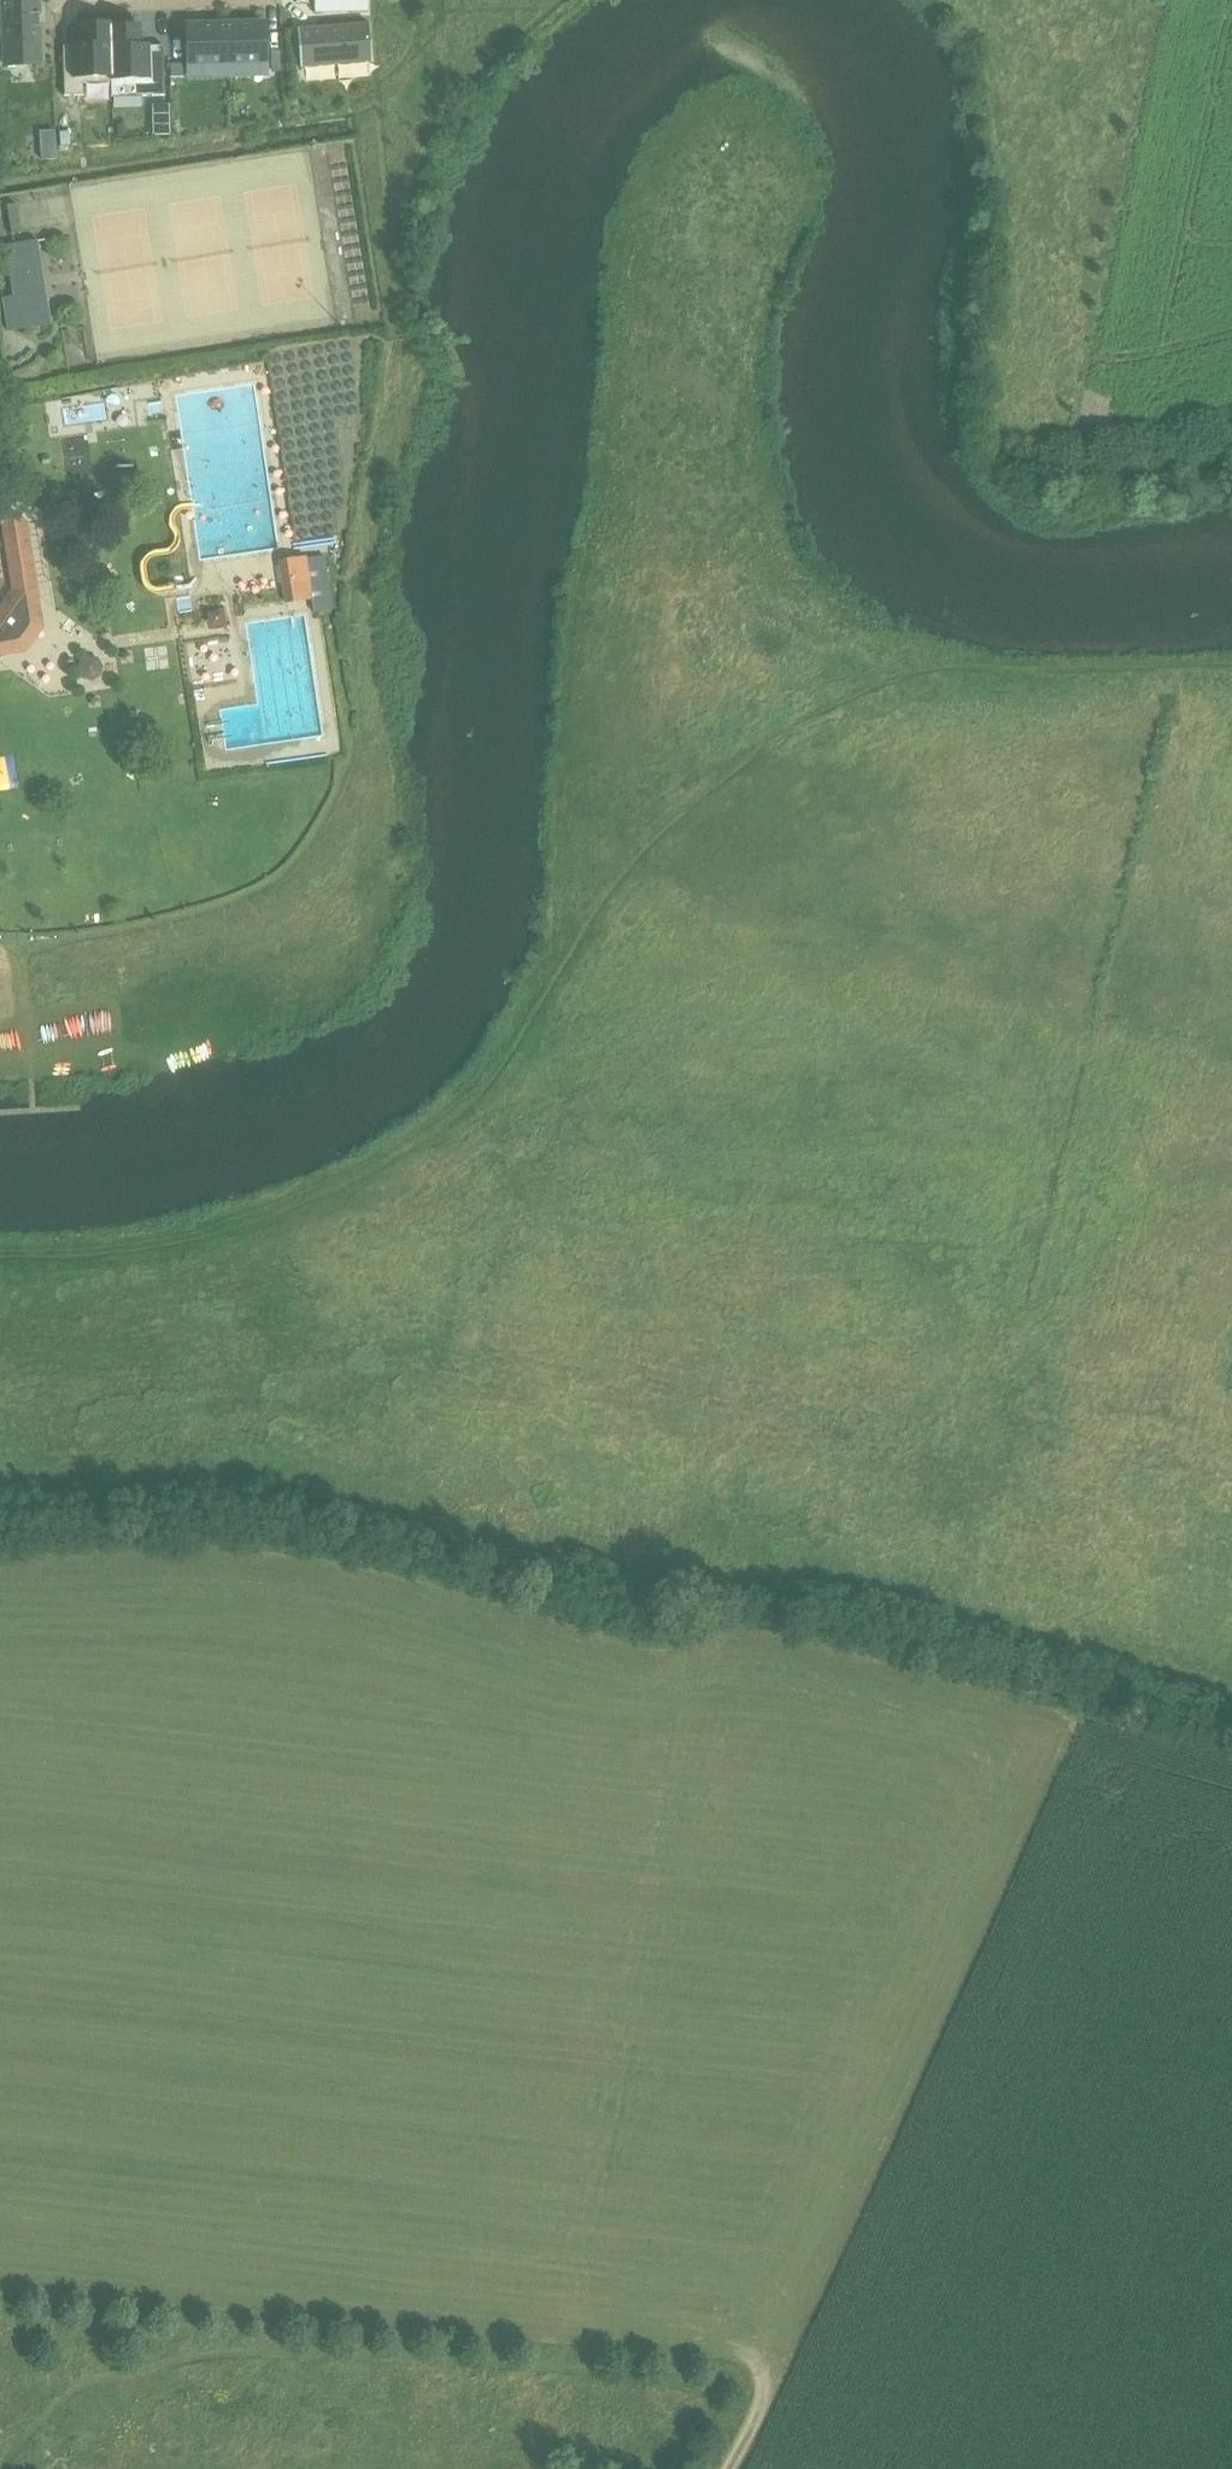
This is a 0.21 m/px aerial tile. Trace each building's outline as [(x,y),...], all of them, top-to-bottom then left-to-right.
[(34,0),(1,0),(4,64),(39,64),(34,0)] [(347,12),(367,12),(367,0),(347,0),(347,12)] [(296,29),(299,68),(371,63),(368,23),(296,29)] [(265,63),(264,24),(225,25),(226,64),(265,63)] [(226,64),(225,25),(187,26),(188,65),(226,64)] [(112,86),(110,28),(79,28),(80,57),(63,57),(64,100),(83,99),(83,87),(112,86)] [(141,30),(110,31),(112,86),(112,89),(141,89),(141,100),(165,100),(163,50),(141,50),(141,30)] [(171,64),(171,76),(184,76),(183,64),(171,64)] [(169,104),(152,104),(153,135),(170,135),(169,104)] [(6,205),(11,235),(20,233),(15,204),(6,205)] [(3,297),(8,330),(49,324),(36,240),(6,244),(14,295),(3,297)] [(25,650),(43,626),(25,519),(12,508),(3,524),(13,589),(0,606),(0,654),(25,650)] [(312,599),(314,612),(325,611),(317,555),(307,557),(306,555),(278,560),(285,603),(312,599)] [(180,596),(186,614),(201,609),(196,591),(180,596)] [(207,611),(210,627),(226,625),(224,609),(207,611)] [(217,661),(217,645),(195,646),(197,679),(235,678),(234,660),(217,661)] [(29,784),(17,754),(0,761),(0,763),(12,791),(29,784)] [(81,1030),(141,1030),(141,1011),(81,1011),(81,1030)] [(47,1044),(67,1039),(62,1019),(42,1024),(47,1044)]
